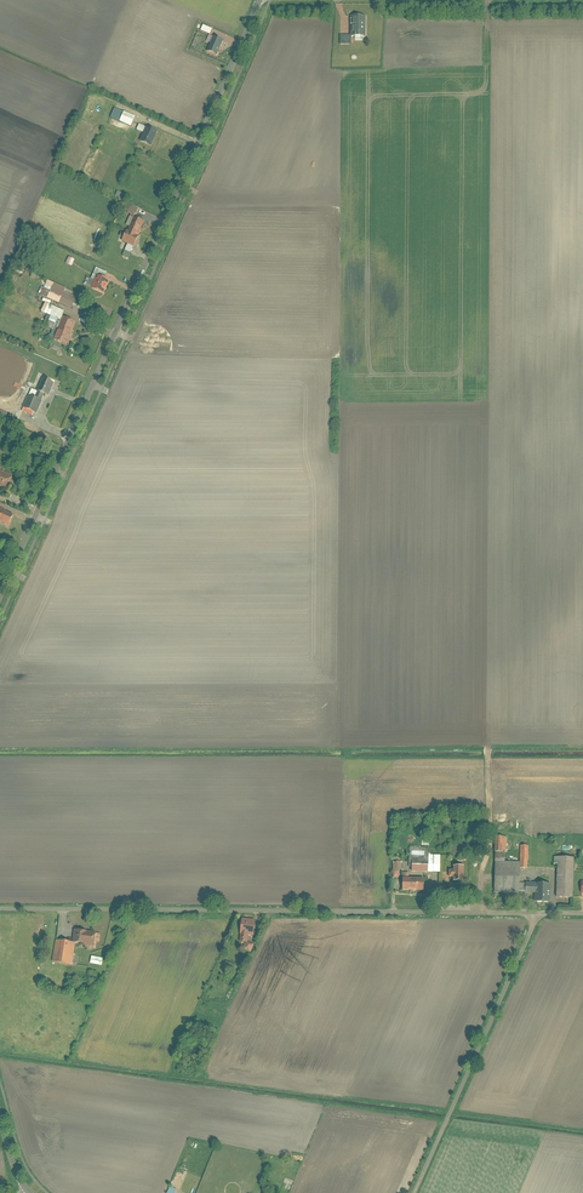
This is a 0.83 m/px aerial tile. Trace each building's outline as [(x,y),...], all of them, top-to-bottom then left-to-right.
[(364,19),(352,19),(352,39),(341,39),(341,48),(353,48),(353,42),(364,42),(364,19)] [(200,24),(197,31),(208,36),(210,29),(200,24)] [(213,37),(206,55),(214,58),(221,40),(213,37)] [(110,118),(131,127),(135,117),(114,109),(110,118)] [(142,133),(145,127),(139,124),(136,130),(142,133)] [(153,147),(157,133),(146,129),(141,143),(153,147)] [(135,216),(139,208),(131,205),(127,213),(135,216)] [(134,249),(144,225),(128,218),(125,226),(129,228),(127,232),(122,230),(119,239),(124,242),(123,244),(134,249)] [(65,264),(72,267),(75,260),(68,257),(65,264)] [(97,279),(91,291),(104,296),(109,284),(97,279)] [(53,288),(48,302),(71,311),(76,297),(53,288)] [(51,341),(66,348),(75,327),(65,323),(67,316),(46,307),(42,316),(50,320),(46,329),(54,333),(51,341)] [(29,392),(22,410),(35,415),(42,398),(48,400),(54,384),(43,379),(36,395),(29,392)] [(0,468),(0,487),(6,490),(12,473),(0,468)] [(7,527),(12,517),(0,512),(0,524),(7,527)] [(505,852),(506,838),(496,837),(495,852),(505,852)] [(409,859),(412,859),(428,860),(428,856),(428,849),(410,848),(409,859)] [(428,856),(428,860),(427,872),(439,872),(440,857),(428,856)] [(572,858),(557,858),(556,898),(571,899),(572,858)] [(412,871),(427,872),(428,860),(412,859),(412,871)] [(402,863),(393,863),(393,872),(398,872),(402,872),(402,863)] [(519,863),(495,863),(494,892),(519,893),(519,863)] [(452,870),(449,870),(449,878),(453,878),(453,883),(464,883),(464,866),(452,866),(452,870)] [(403,880),(403,891),(423,892),(423,881),(403,880)] [(549,884),(525,884),(525,894),(534,894),(534,904),(549,904),(549,884)] [(254,920),(241,919),(240,934),(247,934),(253,934),(254,920)] [(95,933),(75,930),(73,943),(93,946),(95,933)] [(75,944),(56,941),(52,961),(71,965),(75,944)] [(90,963),(101,966),(103,958),(91,956),(90,963)]
